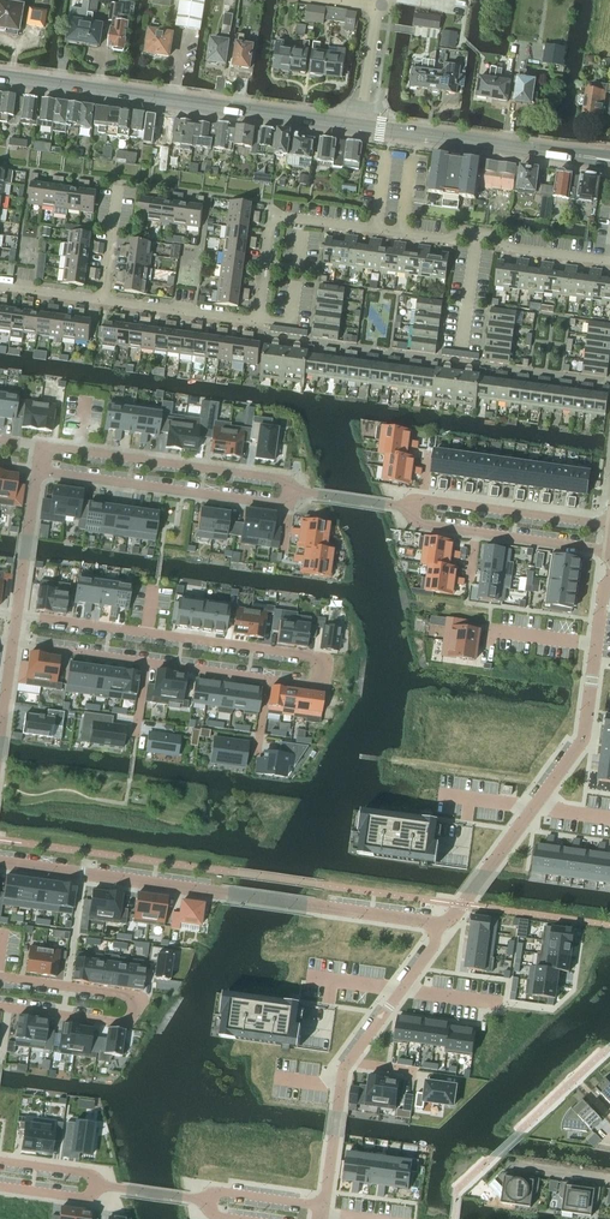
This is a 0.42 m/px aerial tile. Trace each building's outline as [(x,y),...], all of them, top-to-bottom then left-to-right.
[(19,32),(23,7),(7,4),(8,0),(0,0),(0,32),(6,33),(7,29),(19,32)] [(99,0),(98,0),(91,0),(89,12),(96,13),(99,0)] [(200,31),(205,0),(180,0),(176,27),(178,27),(178,28),(178,29),(182,30),(183,29),(184,28),(200,31)] [(124,50),(128,18),(134,19),(136,3),(119,1),(119,4),(111,3),(108,22),(112,22),(109,47),(113,48),(113,51),(123,52),(124,50)] [(71,21),(68,41),(70,41),(69,43),(77,44),(77,43),(83,44),(89,3),(84,2),(83,10),(71,9),(69,21),(71,21)] [(89,3),(83,44),(90,45),(90,46),(97,48),(98,46),(99,46),(102,25),(92,24),(93,15),(88,14),(90,3),(89,3)] [(308,6),(305,22),(314,23),(317,7),(308,6)] [(317,7),(314,23),(324,24),(324,20),(326,9),(317,7)] [(30,9),(27,25),(44,28),(47,12),(30,9)] [(346,24),(345,28),(355,29),(356,21),(356,20),(357,13),(356,13),(347,12),(346,24)] [(225,65),(231,27),(233,16),(224,15),(220,42),(211,41),(208,63),(210,63),(211,65),(215,66),(218,64),(225,65)] [(416,15),(415,26),(438,30),(440,18),(416,15)] [(156,55),(168,57),(172,36),(158,33),(159,26),(151,25),(146,53),(148,54),(149,56),(153,57),(156,55)] [(455,48),(457,33),(443,31),(441,46),(455,48)] [(235,51),(236,51),(233,67),(240,69),(240,68),(249,70),(253,47),(243,45),(245,36),(237,35),(235,51)] [(289,71),(291,72),(294,50),(293,50),(294,44),(276,42),(273,69),(282,70),(282,72),(289,72),(289,71)] [(294,50),(291,72),(292,72),(292,73),(299,74),(299,73),(306,74),(310,43),(304,42),(303,51),(294,50)] [(319,44),(313,43),(309,74),(319,75),(319,77),(325,77),(327,54),(318,53),(319,44)] [(560,47),(545,45),(542,64),(557,66),(560,47)] [(346,51),(338,50),(338,56),(327,54),(325,77),(326,77),(326,76),(329,77),(329,78),(337,79),(337,78),(342,78),(346,51)] [(429,61),(424,90),(432,91),(433,92),(438,93),(438,92),(441,93),(444,73),(443,73),(433,72),(436,52),(435,52),(430,55),(429,59),(429,61)] [(585,63),(592,64),(594,57),(587,56),(585,63)] [(410,88),(424,90),(429,61),(423,60),(423,61),(422,70),(413,69),(410,88)] [(444,73),(441,93),(456,95),(457,86),(458,86),(459,84),(458,84),(459,76),(458,76),(459,68),(450,67),(450,64),(444,63),(443,73),(444,73)] [(476,97),(492,100),(497,69),(491,68),(489,79),(479,78),(476,97)] [(497,69),(492,100),(507,102),(510,82),(500,81),(502,70),(497,69)] [(538,95),(532,94),(534,82),(525,80),(526,71),(519,70),(514,102),(522,103),(523,105),(526,106),(528,104),(530,105),(531,104),(536,105),(538,95)] [(578,105),(583,106),(582,119),(583,119),(584,121),(589,121),(591,120),(592,120),(593,118),(596,118),(597,114),(601,115),(604,96),(606,93),(609,94),(609,86),(607,85),(607,87),(598,86),(597,94),(593,94),(593,97),(585,95),(585,97),(580,96),(577,98),(577,103),(578,105)] [(0,119),(0,123),(0,122),(8,123),(9,116),(14,117),(15,110),(23,111),(25,99),(17,98),(16,97),(3,96),(0,119)] [(22,125),(37,127),(38,118),(36,115),(38,100),(25,99),(23,111),(22,125)] [(38,122),(38,118),(37,127),(54,129),(57,103),(43,101),(40,123),(38,122)] [(57,103),(54,129),(54,132),(66,134),(70,105),(57,103)] [(70,105),(66,134),(67,127),(72,127),(72,130),(79,131),(79,129),(80,129),(82,106),(70,105)] [(82,106),(80,129),(92,130),(95,108),(82,106)] [(104,137),(104,135),(105,135),(109,109),(97,108),(95,127),(99,127),(98,134),(104,135),(104,137)] [(104,135),(104,137),(106,137),(107,136),(129,139),(129,138),(133,112),(109,109),(105,135),(104,135)] [(133,112),(129,138),(136,139),(137,132),(142,133),(144,114),(133,112)] [(153,145),(154,130),(156,116),(147,114),(145,129),(143,143),(153,145)] [(181,122),(174,119),(172,138),(174,138),(174,145),(177,145),(181,146),(181,150),(190,151),(191,147),(192,147),(195,124),(191,124),(189,120),(184,120),(181,122)] [(195,124),(192,147),(211,150),(214,149),(217,125),(210,126),(207,123),(202,122),(199,125),(195,124)] [(217,124),(217,125),(214,149),(233,152),(236,128),(230,127),(230,126),(217,124)] [(236,128),(233,152),(234,152),(234,146),(251,148),(250,155),(257,156),(260,132),(254,132),(255,129),(236,127),(236,128)] [(260,132),(257,156),(273,158),(277,135),(275,134),(273,132),(261,130),(260,133),(260,132)] [(277,135),(273,158),(277,159),(277,157),(283,158),(284,154),(288,155),(288,157),(291,136),(289,136),(288,134),(278,132),(277,135)] [(291,136),(288,157),(311,160),(312,154),(315,155),(317,140),(314,141),(302,139),(300,135),(294,135),(293,136),(291,136)] [(317,140),(315,155),(318,155),(317,161),(333,163),(332,168),(342,169),(343,168),(347,142),(320,138),(317,140)] [(9,146),(18,147),(19,140),(10,139),(9,146)] [(19,140),(18,147),(27,148),(28,141),(19,140)] [(347,142),(343,168),(358,170),(362,144),(347,142)] [(160,169),(159,170),(167,171),(167,170),(169,148),(162,147),(160,169)] [(127,154),(126,161),(135,162),(136,155),(127,154)] [(433,154),(428,193),(476,200),(477,188),(479,177),(481,160),(464,158),(464,159),(450,157),(450,156),(433,154)] [(479,177),(477,188),(513,193),(513,194),(514,183),(516,167),(516,165),(481,160),(479,177)] [(190,164),(189,173),(197,174),(198,165),(190,164)] [(519,184),(514,183),(513,194),(534,196),(534,193),(538,170),(536,170),(535,168),(530,167),(529,169),(521,168),(519,184)] [(5,184),(12,185),(13,172),(0,170),(0,183),(5,184)] [(543,186),(542,195),(553,197),(569,200),(574,200),(574,201),(575,201),(577,189),(579,176),(573,175),(567,174),(565,172),(560,171),(558,172),(557,173),(555,187),(543,186)] [(299,184),(307,185),(308,176),(300,175),(299,184)] [(577,189),(575,201),(579,202),(580,198),(598,201),(599,201),(602,178),(583,175),(581,190),(577,189)] [(32,184),(29,205),(43,207),(45,186),(32,184)] [(45,186),(43,207),(55,208),(58,187),(45,186)] [(55,208),(55,214),(67,216),(68,210),(71,189),(58,187),(55,208)] [(71,189),(68,210),(81,212),(84,191),(71,189)] [(84,191),(81,212),(94,214),(97,192),(84,191)] [(549,220),(551,197),(543,196),(540,219),(549,220)] [(139,198),(136,220),(149,221),(152,200),(139,198)] [(152,200),(149,221),(162,223),(164,202),(152,200)] [(231,201),(229,214),(250,217),(252,204),(231,201)] [(164,202),(162,223),(174,225),(177,204),(164,202)] [(177,204),(174,225),(187,227),(190,205),(177,204)] [(190,205),(187,227),(200,229),(203,207),(190,205)] [(229,214),(227,227),(248,230),(250,217),(229,214)] [(227,227),(225,240),(247,243),(248,230),(227,227)] [(71,232),(69,245),(65,244),(65,245),(90,248),(91,241),(92,235),(71,232)] [(339,244),(335,269),(338,269),(339,265),(348,267),(352,237),(347,236),(346,245),(339,244)] [(352,237),(348,267),(357,268),(357,272),(360,272),(363,247),(356,246),(357,238),(352,237)] [(332,269),(335,269),(339,244),(332,243),(332,239),(327,238),(323,263),(333,265),(332,269)] [(130,246),(128,248),(127,253),(130,253),(152,256),(153,243),(146,242),(133,240),(132,240),(131,246),(130,246)] [(225,240),(224,253),(245,256),(247,243),(225,240)] [(363,247),(360,272),(363,273),(363,269),(372,270),(377,240),(371,240),(370,248),(363,247)] [(377,240),(372,270),(382,271),(381,275),(384,276),(387,251),(381,250),(382,241),(377,240)] [(91,241),(90,248),(93,248),(105,250),(105,246),(105,245),(101,244),(94,243),(93,241),(91,241)] [(387,251),(384,276),(387,276),(388,272),(397,273),(401,244),(396,243),(394,252),(387,251)] [(401,244),(397,273),(406,274),(406,279),(408,279),(412,254),(405,253),(406,244),(401,244)] [(63,257),(67,258),(89,261),(90,248),(65,245),(63,257)] [(412,254),(408,279),(411,280),(412,275),(421,276),(425,247),(420,246),(419,255),(412,254)] [(425,247),(421,276),(430,278),(430,282),(433,282),(436,257),(429,256),(430,248),(425,247)] [(130,253),(129,266),(150,269),(152,256),(130,253)] [(224,253),(222,266),(243,269),(245,256),(224,253)] [(436,257),(433,282),(436,283),(436,279),(446,280),(449,255),(444,255),(444,258),(436,257)] [(67,258),(66,271),(87,274),(89,261),(67,258)] [(510,267),(507,293),(510,293),(510,289),(519,290),(523,261),(518,260),(517,268),(510,267)] [(523,261),(519,290),(529,291),(528,296),(531,296),(534,271),(528,270),(529,261),(523,261)] [(498,262),(495,286),(505,288),(504,292),(507,293),(510,267),(503,266),(503,263),(498,262)] [(534,271),(531,296),(534,296),(535,292),(544,293),(548,264),(542,263),(541,272),(534,271)] [(548,264),(544,293),(553,294),(552,299),(555,299),(559,274),(552,273),(553,265),(548,264)] [(128,272),(127,279),(148,282),(150,269),(129,266),(128,272)] [(222,266),(220,279),(242,282),(243,269),(222,266)] [(559,274),(555,299),(558,300),(559,295),(568,297),(572,267),(567,267),(565,275),(559,274)] [(572,267),(568,297),(577,298),(577,302),(580,302),(583,277),(576,276),(577,268),(572,267)] [(583,277),(580,302),(583,303),(583,299),(592,300),(596,271),(591,270),(590,278),(583,277)] [(66,271),(64,284),(85,287),(87,274),(66,271)] [(596,271),(592,300),(601,301),(601,305),(604,306),(607,280),(600,280),(602,271),(596,271)] [(125,292),(147,295),(148,282),(127,279),(125,292)] [(220,279),(219,292),(240,294),(242,282),(220,279)] [(320,286),(318,299),(343,302),(345,289),(320,286)] [(219,292),(217,305),(238,308),(240,294),(219,292)] [(318,299),(317,312),(341,315),(343,302),(318,299)] [(418,299),(416,312),(441,315),(443,302),(418,299)] [(0,325),(0,330),(12,332),(15,310),(9,310),(10,308),(8,307),(3,306),(2,309),(0,325)] [(54,316),(51,337),(64,339),(66,317),(59,316),(60,307),(55,306),(54,313),(54,316)] [(12,332),(11,338),(24,339),(25,334),(28,312),(28,309),(23,309),(21,310),(21,311),(15,310),(12,332)] [(66,317),(64,339),(76,340),(81,310),(76,309),(74,318),(66,317)] [(492,309),(490,322),(515,326),(516,313),(492,309)] [(81,310),(76,340),(90,342),(93,321),(80,319),(80,316),(85,317),(86,310),(81,310)] [(25,333),(25,334),(38,335),(41,314),(28,312),(25,333)] [(317,312),(315,325),(340,328),(341,315),(317,312)] [(416,312),(415,325),(439,328),(441,315),(416,312)] [(41,314),(38,335),(51,337),(54,316),(41,314)] [(490,322),(488,335),(513,339),(515,326),(490,322)] [(104,344),(117,346),(120,325),(107,323),(104,344)] [(587,336),(609,339),(609,325),(589,323),(587,336)] [(117,346),(130,348),(133,326),(120,325),(117,346)] [(315,325),(313,338),(338,341),(340,328),(315,325)] [(415,325),(413,338),(438,341),(439,328),(415,325)] [(133,326),(130,348),(143,350),(146,328),(133,326)] [(146,328),(143,350),(156,351),(158,330),(146,328)] [(158,330),(156,351),(168,353),(171,332),(158,330)] [(171,332),(168,353),(181,355),(184,334),(171,332)] [(236,341),(233,362),(246,364),(250,333),(244,332),(243,339),(249,340),(248,342),(236,341)] [(250,333),(246,364),(258,366),(261,344),(253,343),(255,333),(250,333)] [(184,334),(181,355),(194,357),(197,335),(184,334)] [(197,335),(194,357),(207,359),(210,337),(197,335)] [(488,335),(486,348),(511,352),(513,339),(488,335)] [(586,349),(609,352),(609,339),(587,336),(586,349)] [(210,337),(207,359),(220,360),(223,339),(210,337)] [(413,338),(411,351),(411,352),(436,355),(438,341),(413,338)] [(220,360),(233,362),(236,341),(223,339),(220,360)] [(264,378),(272,379),(280,380),(279,384),(282,385),(287,349),(279,348),(280,342),(279,341),(277,340),(275,340),(273,342),(273,347),(265,346),(260,382),(263,382),(264,378)] [(287,349),(282,385),(285,385),(285,380),(293,382),(301,383),(301,387),(304,388),(305,376),(308,352),(301,350),(301,345),(300,344),(299,343),(297,343),(295,345),(294,350),(287,349)] [(308,352),(305,376),(312,377),(312,381),(314,381),(318,356),(313,355),(314,347),(309,346),(308,352)] [(318,356),(314,381),(317,382),(318,378),(326,379),(330,349),(325,348),(323,357),(318,356)] [(486,348),(485,361),(485,362),(509,365),(511,352),(486,348)] [(330,349),(326,379),(334,380),(333,384),(336,384),(339,359),(334,358),(335,350),(330,349)] [(584,362),(609,365),(609,356),(609,352),(586,349),(584,362)] [(339,359),(336,384),(339,385),(339,381),(347,382),(351,352),(346,351),(345,360),(339,359)] [(351,352),(347,382),(355,383),(355,387),(357,387),(361,362),(355,361),(356,353),(351,352)] [(361,362),(357,387),(360,388),(361,383),(369,385),(373,355),(367,354),(366,363),(361,362)] [(373,355),(369,385),(377,386),(376,390),(379,390),(382,365),(377,364),(378,356),(373,355)] [(382,365),(379,390),(381,390),(382,386),(390,387),(394,358),(389,357),(388,366),(382,365)] [(394,358),(390,387),(398,388),(398,393),(400,393),(404,368),(398,367),(399,358),(394,358)] [(404,368),(400,393),(403,393),(404,389),(412,390),(416,361),(410,360),(409,369),(404,368)] [(416,361),(412,390),(420,391),(419,396),(422,396),(425,371),(420,370),(421,361),(416,361)] [(584,362),(582,374),(582,375),(607,378),(609,365),(584,362)] [(425,371),(422,396),(424,396),(425,392),(433,393),(436,369),(437,364),(432,363),(431,372),(425,371)] [(436,369),(433,393),(431,405),(435,406),(435,401),(443,402),(451,403),(451,408),(453,408),(458,372),(451,371),(451,366),(450,364),(448,364),(447,364),(445,365),(444,370),(436,369)] [(458,372),(453,408),(456,409),(457,404),(464,405),(473,406),(472,411),(475,411),(477,399),(480,375),(472,374),(473,369),(471,367),(470,367),(468,367),(466,368),(465,373),(458,372)] [(481,369),(480,375),(477,399),(485,400),(484,405),(487,405),(491,379),(485,379),(486,370),(481,369)] [(491,379),(487,405),(490,405),(490,401),(499,402),(502,373),(497,372),(496,380),(491,379)] [(502,373),(499,402),(506,403),(506,408),(509,408),(512,382),(507,382),(508,373),(502,373)] [(512,382),(509,408),(511,408),(512,404),(520,405),(524,375),(519,375),(517,383),(512,382)] [(524,375),(520,405),(528,406),(527,410),(530,411),(533,385),(528,385),(529,376),(524,375)] [(533,385),(530,411),(533,411),(533,407),(541,408),(545,378),(540,378),(539,386),(533,385)] [(545,378),(541,408),(549,409),(549,413),(551,414),(555,388),(549,388),(550,379),(545,378)] [(555,388),(551,414),(554,414),(555,410),(563,411),(567,381),(561,381),(560,389),(555,388)] [(567,381),(563,411),(571,412),(570,416),(573,417),(576,391),(571,390),(572,382),(567,381)] [(576,391),(573,417),(575,417),(576,413),(584,414),(588,384),(583,384),(582,392),(576,391)] [(588,384),(584,414),(592,415),(592,419),(594,420),(598,394),(592,393),(593,385),(588,384)] [(598,394),(594,420),(597,420),(597,416),(606,417),(609,387),(604,387),(603,395),(598,394)] [(18,394),(5,392),(1,419),(14,421),(18,394)] [(36,430),(40,404),(25,402),(21,428),(36,430)] [(108,403),(105,429),(115,431),(118,431),(122,404),(108,403)] [(40,404),(36,430),(51,432),(55,406),(40,404)] [(115,431),(115,435),(121,436),(121,432),(131,433),(135,406),(122,404),(118,431),(115,431)] [(135,406),(131,433),(141,434),(140,439),(146,440),(147,435),(144,435),(148,408),(135,406)] [(148,408),(144,435),(147,435),(157,437),(158,432),(160,415),(161,410),(148,408)] [(160,415),(158,432),(168,434),(165,448),(180,450),(185,418),(170,416),(160,415)] [(185,418),(180,450),(181,450),(196,452),(200,420),(185,418)] [(207,421),(205,438),(212,439),(210,454),(224,456),(225,457),(229,424),(215,422),(207,421)] [(251,430),(250,440),(257,441),(255,459),(254,460),(255,460),(256,460),(272,462),(273,462),(273,461),(277,430),(278,429),(277,429),(271,428),(261,427),(261,424),(252,423),(251,430)] [(229,424),(225,457),(240,459),(242,443),(249,444),(250,440),(251,430),(230,427),(230,424),(229,424)] [(378,426),(376,440),(408,444),(409,441),(410,431),(378,426)] [(408,448),(408,444),(376,440),(376,441),(381,441),(380,454),(414,458),(414,457),(407,456),(408,448)] [(432,474),(445,475),(448,453),(435,451),(435,452),(432,474)] [(461,454),(448,453),(445,475),(458,477),(461,454)] [(412,471),(412,468),(414,458),(380,454),(380,455),(387,456),(385,468),(412,471)] [(461,454),(458,477),(471,479),(474,456),(461,454)] [(471,479),(483,481),(487,458),(474,456),(471,479)] [(483,481),(496,483),(500,460),(487,458),(483,481)] [(512,462),(500,460),(496,483),(509,484),(512,462)] [(525,463),(512,462),(509,484),(522,486),(525,463)] [(535,488),(538,465),(525,463),(522,486),(535,488)] [(538,465),(535,488),(548,490),(551,467),(538,465)] [(551,467),(548,490),(561,492),(564,469),(551,467)] [(385,468),(383,481),(410,485),(411,474),(412,471),(385,468)] [(561,492),(574,493),(577,471),(564,469),(561,492)] [(590,472),(577,471),(574,493),(587,495),(590,472)] [(0,494),(0,505),(14,507),(14,506),(21,507),(22,499),(15,498),(16,485),(17,478),(18,477),(18,476),(3,474),(4,473),(3,473),(0,494)] [(43,500),(40,520),(48,521),(63,523),(68,491),(53,488),(51,502),(43,501),(43,500)] [(68,491),(63,523),(64,523),(64,517),(74,518),(79,519),(86,520),(88,507),(81,506),(83,493),(68,491)] [(85,526),(85,530),(100,532),(103,505),(88,503),(88,507),(86,520),(85,526)] [(103,505),(100,532),(113,534),(117,507),(103,505)] [(117,507),(113,534),(127,536),(130,509),(117,507)] [(130,509),(127,536),(140,538),(144,511),(130,509)] [(197,532),(196,536),(211,538),(215,511),(200,509),(197,532)] [(144,511),(140,538),(155,540),(156,536),(159,513),(144,511)] [(227,536),(230,513),(215,511),(211,538),(226,540),(227,536)] [(234,536),(241,538),(240,543),(255,545),(260,513),(245,511),(243,524),(236,523),(234,536)] [(260,513),(255,545),(256,545),(257,539),(266,541),(271,542),(270,547),(277,549),(280,529),(273,528),(275,515),(260,513)] [(300,531),(300,534),(326,538),(328,524),(301,520),(300,531)] [(296,530),(295,536),(299,537),(298,547),(332,551),(332,550),(325,549),(326,538),(300,534),(300,531),(296,530)] [(419,550),(451,555),(451,552),(453,541),(420,537),(419,550)] [(484,560),(513,564),(514,563),(508,563),(510,550),(505,549),(486,546),(484,560)] [(298,547),(298,548),(305,549),(304,557),(303,560),(333,565),(333,564),(330,564),(332,551),(298,547)] [(422,564),(456,569),(457,568),(449,567),(451,558),(451,555),(419,550),(418,551),(424,552),(422,564)] [(579,574),(578,574),(578,570),(580,571),(581,562),(579,562),(580,559),(550,555),(550,556),(554,557),(547,605),(543,604),(542,609),(548,610),(550,610),(550,611),(568,613),(571,613),(571,609),(573,609),(573,607),(575,607),(576,599),(574,598),(575,595),(576,595),(578,586),(576,586),(576,583),(578,583),(579,574)] [(299,557),(298,563),(303,563),(301,574),(331,578),(333,565),(303,560),(304,557),(299,557)] [(482,573),(512,577),(513,564),(484,560),(482,573)] [(456,569),(423,564),(422,565),(430,566),(428,578),(455,582),(455,578),(456,569)] [(1,596),(3,582),(10,583),(10,584),(11,582),(12,576),(11,576),(4,575),(4,574),(1,573),(1,574),(0,574),(0,602),(1,596)] [(512,577),(482,573),(480,586),(504,589),(506,577),(512,577)] [(85,604),(88,604),(92,577),(78,576),(75,602),(85,604)] [(105,579),(92,577),(88,604),(91,605),(101,606),(105,579)] [(454,585),(455,582),(428,578),(426,591),(453,595),(454,585)] [(105,579),(101,606),(111,607),(114,608),(118,581),(105,579)] [(36,611),(50,613),(55,583),(40,581),(39,588),(36,611)] [(114,608),(117,608),(127,610),(131,583),(118,581),(114,608)] [(50,613),(65,615),(69,593),(69,585),(55,583),(50,613)] [(498,602),(502,602),(504,589),(480,586),(478,599),(498,602)] [(198,631),(198,629),(202,630),(202,631),(210,633),(210,631),(214,631),(214,633),(222,634),(222,633),(225,633),(229,603),(228,603),(228,607),(180,600),(180,596),(175,596),(174,601),(174,604),(171,621),(172,621),(171,624),(175,625),(175,626),(178,626),(177,628),(186,629),(186,628),(190,628),(189,630),(198,631)] [(236,608),(233,634),(247,636),(247,637),(248,637),(252,605),(251,610),(236,608)] [(252,605),(248,637),(263,639),(266,613),(273,614),(274,611),(274,608),(252,605)] [(274,614),(271,631),(278,632),(277,644),(291,646),(296,614),(274,611),(273,614),(274,614)] [(296,614),(291,646),(306,649),(308,638),(315,639),(317,628),(317,627),(309,626),(311,619),(296,617),(297,614),(296,614)] [(317,627),(317,628),(324,629),(321,650),(337,652),(341,629),(324,626),(325,619),(318,618),(317,627)] [(467,621),(448,619),(447,626),(466,629),(467,621)] [(479,631),(466,629),(447,626),(445,641),(477,645),(479,631)] [(477,645),(445,641),(443,656),(475,660),(477,645)] [(18,684),(17,692),(39,695),(40,688),(45,655),(30,653),(28,663),(26,679),(19,678),(18,678),(17,683),(18,684)] [(45,655),(40,688),(55,690),(61,691),(62,684),(56,683),(59,658),(45,656),(45,655)] [(66,690),(80,692),(84,665),(69,663),(66,690)] [(93,694),(93,697),(94,697),(98,667),(84,665),(80,692),(93,694)] [(107,699),(111,669),(98,667),(94,697),(107,699)] [(107,699),(108,699),(108,696),(121,698),(125,671),(111,669),(107,699)] [(136,696),(139,673),(125,671),(121,698),(135,700),(136,696)] [(145,702),(167,705),(171,673),(156,671),(154,685),(147,684),(145,702)] [(172,673),(171,673),(167,705),(168,705),(168,702),(182,704),(181,708),(187,709),(188,702),(183,701),(186,676),(172,674),(172,673)] [(195,681),(192,704),(206,706),(209,683),(195,681)] [(206,706),(218,707),(217,713),(218,713),(222,685),(209,683),(206,706)] [(222,685),(218,713),(231,715),(235,687),(222,685)] [(244,711),(243,714),(244,714),(247,688),(235,687),(231,715),(232,709),(244,711)] [(267,714),(281,716),(284,689),(271,687),(267,714)] [(247,688),(244,714),(257,716),(261,690),(247,688)] [(297,691),(284,689),(281,716),(282,713),(293,715),(293,717),(294,718),(297,691)] [(297,691),(294,718),(306,719),(306,722),(310,693),(297,691)] [(306,722),(319,724),(324,694),(310,693),(306,722)] [(25,714),(22,734),(52,738),(54,727),(62,728),(64,713),(47,710),(46,717),(44,717),(44,716),(43,716),(43,717),(39,717),(39,716),(25,714)] [(107,724),(108,717),(84,713),(81,732),(91,734),(90,743),(123,748),(126,727),(107,724)] [(200,729),(199,738),(200,737),(209,738),(210,732),(211,731),(210,731),(202,730),(200,729)] [(192,730),(191,737),(198,738),(199,731),(192,730)] [(149,733),(146,752),(153,753),(165,754),(165,755),(171,756),(171,755),(177,756),(179,738),(173,737),(173,736),(161,735),(158,735),(158,734),(149,733)] [(212,755),(212,759),(224,760),(223,765),(244,768),(245,759),(245,757),(246,757),(246,751),(244,751),(244,750),(238,750),(239,743),(239,742),(214,738),(212,755)] [(601,755),(609,756),(609,743),(603,742),(601,755)] [(258,759),(257,768),(262,768),(261,774),(273,776),(285,778),(287,765),(294,766),(294,767),(295,767),(308,747),(280,743),(279,752),(282,752),(282,755),(278,755),(277,754),(277,755),(275,754),(274,754),(264,753),(263,760),(258,759)] [(600,767),(609,768),(609,756),(601,755),(600,767)] [(598,781),(609,783),(609,768),(600,767),(598,781)] [(503,787),(502,794),(512,795),(513,788),(503,787)] [(359,848),(359,850),(375,853),(374,857),(375,857),(418,863),(421,864),(429,865),(432,865),(432,864),(435,843),(436,838),(437,827),(438,826),(424,824),(424,821),(438,823),(438,822),(424,820),(406,817),(393,816),(367,812),(364,833),(362,833),(361,840),(359,848)] [(536,846),(532,872),(546,874),(550,848),(553,848),(553,842),(547,842),(547,847),(536,846)] [(563,849),(559,876),(572,878),(575,851),(578,852),(579,846),(573,845),(572,851),(563,849)] [(550,848),(546,874),(559,876),(563,849),(553,848),(550,848)] [(588,853),(584,880),(597,882),(601,855),(604,855),(605,850),(599,849),(598,854),(588,853)] [(575,851),(572,878),(584,880),(588,853),(578,852),(575,851)] [(597,882),(609,883),(609,856),(604,855),(601,855),(597,882)] [(3,899),(2,904),(17,906),(21,878),(6,876),(3,899)] [(21,878),(17,906),(31,908),(35,880),(21,878)] [(35,880),(31,908),(44,909),(48,882),(35,880)] [(48,882),(44,909),(58,911),(62,884),(48,882)] [(62,884),(58,911),(72,913),(73,909),(76,886),(62,884)] [(93,891),(89,920),(103,922),(108,893),(107,892),(107,893),(93,891)] [(108,893),(103,922),(126,925),(128,910),(121,909),(123,895),(108,893)] [(137,894),(133,923),(148,925),(152,896),(137,894)] [(152,896),(148,925),(163,927),(167,898),(152,896)] [(173,913),(171,929),(179,931),(180,923),(182,924),(197,926),(200,926),(202,916),(203,905),(190,903),(184,902),(182,902),(180,914),(173,913)] [(472,916),(470,930),(494,933),(496,920),(472,916)] [(520,920),(519,927),(527,928),(528,921),(520,920)] [(545,927),(543,941),(573,945),(575,931),(552,928),(545,927)] [(470,930),(469,943),(492,946),(494,933),(470,930)] [(62,932),(61,939),(63,939),(68,940),(69,933),(64,932),(62,932)] [(538,953),(538,954),(571,959),(573,945),(543,941),(541,954),(538,953)] [(469,943),(467,956),(491,959),(492,946),(469,943)] [(30,947),(26,973),(40,975),(41,975),(45,949),(30,947)] [(151,947),(149,961),(156,962),(154,979),(169,981),(174,950),(151,947)] [(45,949),(41,975),(56,978),(59,959),(66,960),(67,952),(60,952),(60,951),(45,949)] [(76,958),(73,981),(87,983),(91,956),(77,954),(76,959),(76,958)] [(536,967),(536,968),(560,971),(569,973),(571,959),(538,954),(536,967)] [(91,956),(87,983),(100,985),(105,955),(104,955),(104,958),(91,956)] [(105,955),(100,985),(114,987),(118,957),(105,955)] [(467,956),(465,969),(484,972),(492,973),(494,959),(491,959),(467,956)] [(118,957),(114,987),(128,989),(131,962),(118,960),(119,957),(118,957)] [(131,962),(128,989),(143,991),(146,968),(146,964),(131,962)] [(528,980),(558,984),(560,971),(536,968),(536,967),(533,966),(531,980),(528,980)] [(528,980),(526,995),(533,996),(548,998),(547,1005),(553,1006),(554,999),(556,999),(558,984),(528,980)] [(222,1031),(221,1033),(237,1035),(236,1040),(237,1040),(283,1047),(291,1048),(294,1048),(295,1047),(297,1026),(298,1021),(300,1010),(300,1008),(286,1006),(286,1004),(300,1006),(300,1005),(286,1003),(268,1000),(255,998),(229,995),(226,1016),(224,1015),(223,1023),(222,1031)] [(15,1043),(14,1046),(15,1046),(29,1048),(34,1018),(19,1016),(15,1043)] [(34,1018),(29,1048),(52,1051),(52,1046),(54,1036),(46,1035),(47,1030),(49,1020),(34,1018)] [(398,1018),(394,1043),(408,1045),(409,1042),(408,1042),(411,1019),(398,1018)] [(411,1019),(408,1042),(409,1042),(421,1044),(424,1021),(411,1019)] [(424,1021),(421,1044),(434,1046),(437,1023),(424,1021)] [(437,1023),(434,1046),(446,1048),(447,1048),(449,1028),(450,1028),(450,1025),(437,1023)] [(52,1051),(51,1053),(54,1053),(53,1062),(72,1064),(73,1056),(78,1026),(63,1024),(59,1047),(52,1046),(52,1051)] [(78,1026),(73,1056),(95,1059),(96,1059),(96,1053),(89,1052),(92,1029),(78,1027),(78,1026)] [(99,1052),(98,1061),(110,1063),(111,1055),(122,1057),(122,1056),(121,1056),(121,1054),(124,1054),(126,1044),(123,1043),(124,1031),(125,1032),(125,1031),(107,1028),(107,1029),(108,1029),(105,1053),(99,1052)] [(446,1048),(445,1053),(446,1053),(459,1055),(462,1030),(450,1028),(449,1028),(447,1048),(446,1048)] [(462,1030),(459,1055),(472,1057),(476,1031),(462,1030)] [(8,1042),(6,1053),(14,1054),(15,1046),(14,1046),(15,1043),(8,1042)] [(608,1075),(606,1076),(603,1078),(604,1079),(604,1078),(605,1079),(595,1089),(609,1105),(609,1073),(608,1075)] [(369,1077),(365,1106),(380,1108),(384,1079),(385,1080),(385,1079),(384,1079),(369,1077)] [(384,1079),(380,1108),(395,1110),(399,1082),(385,1080),(384,1079)] [(461,1079),(460,1088),(467,1089),(468,1080),(461,1079)] [(417,1093),(415,1108),(423,1109),(425,1102),(432,1103),(445,1105),(453,1106),(456,1086),(445,1085),(445,1084),(438,1083),(438,1084),(426,1082),(425,1094),(417,1093)] [(351,1087),(349,1104),(350,1104),(349,1106),(349,1107),(349,1110),(350,1110),(356,1111),(357,1105),(360,1088),(352,1087),(351,1087)] [(398,1110),(397,1117),(402,1118),(411,1119),(411,1112),(414,1096),(405,1095),(403,1111),(398,1110)] [(79,1104),(78,1108),(92,1110),(93,1102),(79,1100),(79,1104)] [(561,1128),(561,1130),(562,1130),(562,1129),(586,1132),(589,1129),(592,1132),(602,1122),(582,1101),(572,1110),(571,1109),(572,1109),(571,1108),(569,1110),(568,1112),(566,1114),(565,1116),(564,1118),(563,1121),(562,1123),(561,1125),(561,1128)] [(18,1117),(17,1123),(25,1124),(21,1150),(36,1152),(41,1120),(18,1117)] [(41,1120),(36,1152),(51,1154),(53,1141),(60,1142),(63,1123),(56,1122),(41,1120)] [(67,1122),(63,1146),(72,1147),(71,1152),(92,1155),(96,1127),(75,1124),(67,1122)] [(347,1154),(343,1180),(354,1182),(357,1182),(360,1156),(347,1154)] [(354,1182),(353,1187),(359,1188),(360,1183),(370,1184),(373,1157),(360,1156),(357,1182),(354,1182)] [(373,1157),(370,1184),(379,1186),(382,1186),(386,1159),(373,1157)] [(379,1186),(379,1191),(385,1192),(385,1186),(395,1188),(399,1158),(398,1161),(386,1159),(382,1186),(379,1186)] [(399,1158),(395,1188),(409,1190),(411,1172),(417,1173),(418,1167),(419,1161),(413,1160),(399,1158)] [(501,1200),(500,1204),(515,1206),(519,1179),(513,1178),(513,1175),(503,1174),(506,1171),(505,1171),(488,1187),(501,1200)] [(519,1179),(515,1206),(530,1208),(532,1195),(535,1195),(537,1193),(538,1191),(540,1179),(526,1177),(526,1180),(519,1179)] [(563,1200),(561,1213),(576,1215),(580,1188),(573,1187),(574,1184),(560,1182),(558,1194),(559,1194),(559,1197),(561,1199),(563,1200)] [(580,1188),(576,1215),(591,1217),(593,1204),(595,1204),(597,1202),(599,1200),(600,1188),(587,1186),(586,1189),(580,1188)] [(76,1210),(61,1208),(60,1215),(59,1218),(75,1218),(76,1210)] [(75,1218),(90,1218),(91,1212),(76,1210),(75,1218)]
